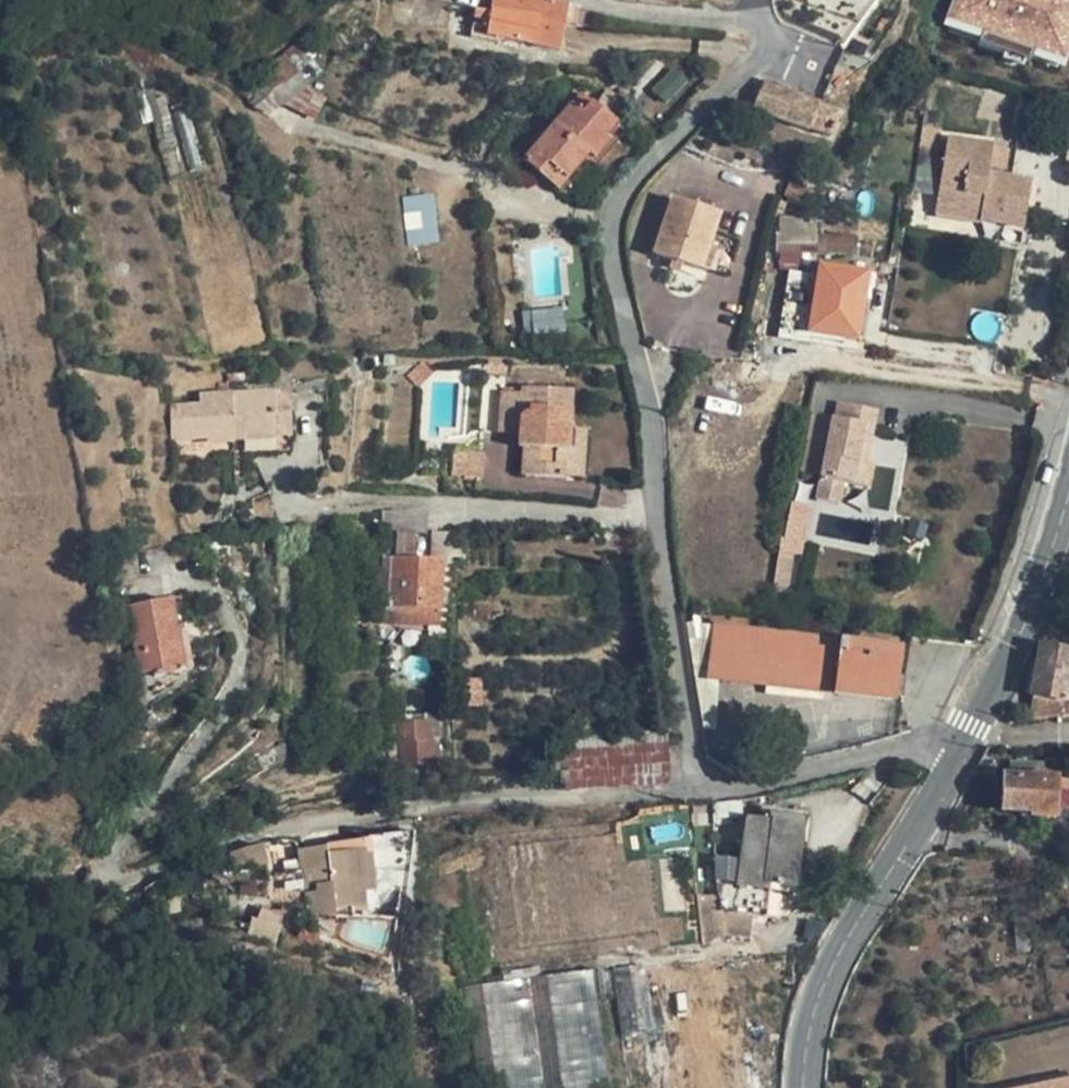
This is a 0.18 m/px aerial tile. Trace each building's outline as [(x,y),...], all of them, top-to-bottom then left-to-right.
[(494,13),(498,13),(566,26),(572,1),(565,0),(494,0),(493,12),(494,13)] [(950,22),(1066,66),(1068,59),(1068,0),(959,0),(950,22)] [(465,10),(456,8),(452,29),(462,31),(465,10)] [(559,50),(566,26),(498,13),(494,13),(491,37),(559,50)] [(248,102),(254,97),(295,65),(311,52),(300,40),(239,89),(248,102)] [(311,86),(295,65),(254,97),(269,115),(280,106),(282,108),(311,86)] [(830,139),(839,117),(820,109),(820,105),(765,84),(754,112),(810,134),(811,131),(830,139)] [(524,160),(541,175),(551,165),(568,179),(591,154),(596,158),(609,143),(604,138),(616,124),(591,104),(583,114),(571,104),(524,160)] [(994,145),(949,137),(944,167),(989,174),(994,145)] [(558,190),(568,179),(551,165),(541,175),(558,190)] [(982,211),(981,221),(1024,227),(1032,181),(989,174),(944,167),(938,205),(982,211)] [(437,192),(405,195),(410,243),(442,240),(437,192)] [(657,254),(700,269),(708,246),(717,215),(675,200),(657,254)] [(937,214),(981,221),(982,211),(938,205),(937,214)] [(717,249),(708,246),(700,269),(709,272),(717,249)] [(823,263),(812,333),(860,341),(871,271),(823,263)] [(567,307),(527,308),(527,333),(567,332),(567,307)] [(507,377),(507,364),(488,363),(487,375),(507,377)] [(349,378),(349,367),(333,367),(333,378),(349,378)] [(572,452),(574,429),(568,429),(572,390),(525,387),(525,394),(503,392),(499,432),(521,434),(520,448),(527,448),(525,475),(565,478),(566,452),(572,452)] [(208,441),(288,439),(289,396),(229,397),(203,398),(202,407),(172,407),(172,436),(208,436),(208,441)] [(869,429),(878,431),(882,413),(845,404),(841,421),(838,421),(833,440),(825,479),(819,502),(841,506),(846,485),(851,464),(861,466),(865,448),(869,429)] [(583,430),(574,429),(572,452),(582,453),(583,430)] [(874,450),(878,431),(869,429),(865,448),(874,450)] [(833,440),(819,436),(809,475),(825,479),(833,440)] [(481,476),(482,455),(454,452),(452,474),(481,476)] [(580,479),(582,453),(572,452),(566,452),(565,478),(580,479)] [(856,487),(861,466),(851,464),(846,485),(856,487)] [(797,585),(813,504),(793,501),(777,581),(797,585)] [(428,512),(390,509),(389,511),(384,512),(388,561),(426,562),(427,530),(428,512)] [(468,532),(427,530),(426,562),(442,563),(467,564),(468,532)] [(437,630),(442,563),(426,562),(388,561),(384,627),(437,630)] [(171,601),(129,609),(141,675),(155,673),(156,679),(185,673),(171,601)] [(699,612),(685,614),(689,639),(703,638),(699,612)] [(715,623),(705,680),(721,683),(833,697),(895,704),(901,647),(715,623)] [(1034,697),(1065,702),(1068,681),(1068,653),(1040,648),(1031,696),(1034,697)] [(833,697),(827,754),(858,747),(891,737),(895,704),(833,697)] [(1034,697),(1029,721),(1062,718),(1064,708),(1065,702),(1034,697)] [(438,723),(430,724),(432,765),(440,765),(438,723)] [(405,766),(432,765),(430,724),(403,725),(405,766)] [(566,792),(668,786),(664,733),(558,740),(566,792)] [(1055,777),(1003,778),(1003,812),(1030,813),(1032,817),(1055,818),(1055,801),(1067,801),(1067,782),(1057,782),(1055,777)] [(742,816),(742,801),(714,804),(715,819),(742,816)] [(764,883),(777,885),(795,886),(804,815),(763,809),(761,821),(747,819),(742,861),(738,886),(762,889),(764,883)] [(362,841),(327,847),(329,856),(363,850),(362,841)] [(368,880),(363,850),(329,856),(327,847),(301,851),(309,903),(315,902),(316,912),(339,913),(338,908),(351,907),(350,898),(355,897),(353,883),(368,880)] [(736,908),(738,886),(742,861),(715,857),(720,907),(736,908)] [(773,912),(777,885),(764,883),(762,889),(738,886),(736,908),(773,912)] [(262,909),(254,928),(275,937),(283,919),(262,909)] [(608,1085),(597,970),(480,981),(489,1087),(575,1087),(608,1085)]
